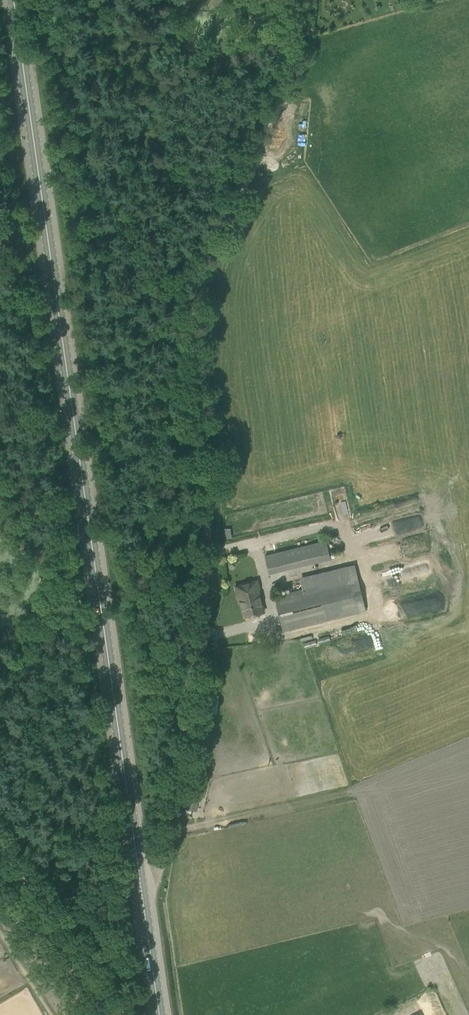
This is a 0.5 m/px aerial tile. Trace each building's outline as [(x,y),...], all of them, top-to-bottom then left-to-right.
[(319,562),(319,561),(330,559),(329,553),(326,540),(264,555),(269,574),(319,562)] [(284,631),(325,620),(333,618),(328,602),(339,599),(343,616),(358,613),(353,594),(349,578),(275,596),(284,631)] [(257,580),(235,586),(237,593),(239,602),(241,602),(244,616),(257,613),(263,612),(258,589),(259,589),(257,580)]
